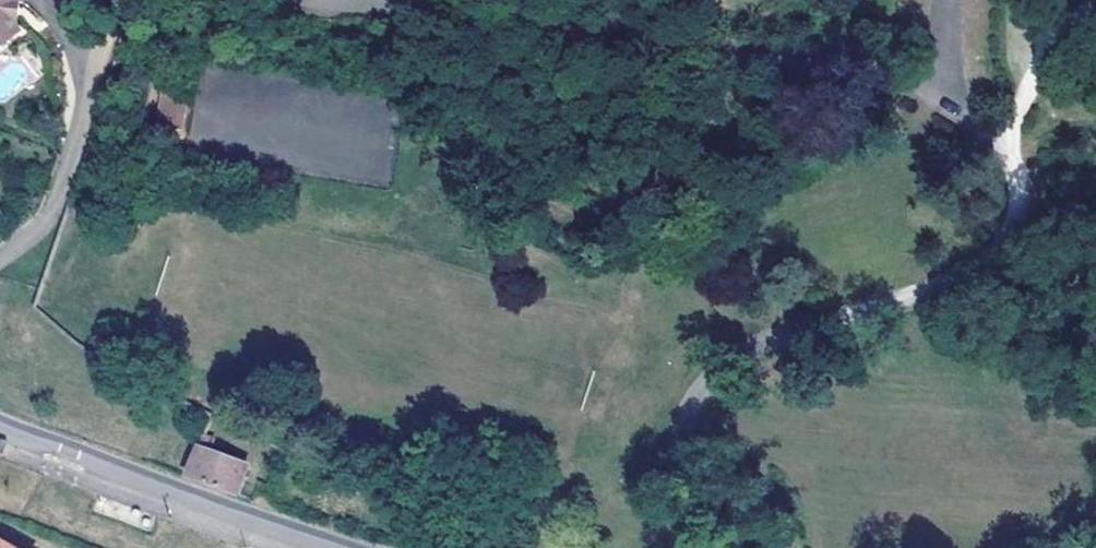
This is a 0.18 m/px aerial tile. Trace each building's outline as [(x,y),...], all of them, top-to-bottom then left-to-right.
[(10,31),(3,23),(7,2),(13,4),(13,0),(0,0),(0,39),(10,31)] [(159,89),(149,124),(175,131),(185,97),(159,89)] [(209,439),(197,435),(182,477),(211,487),(232,494),(242,466),(205,452),(209,439)]
